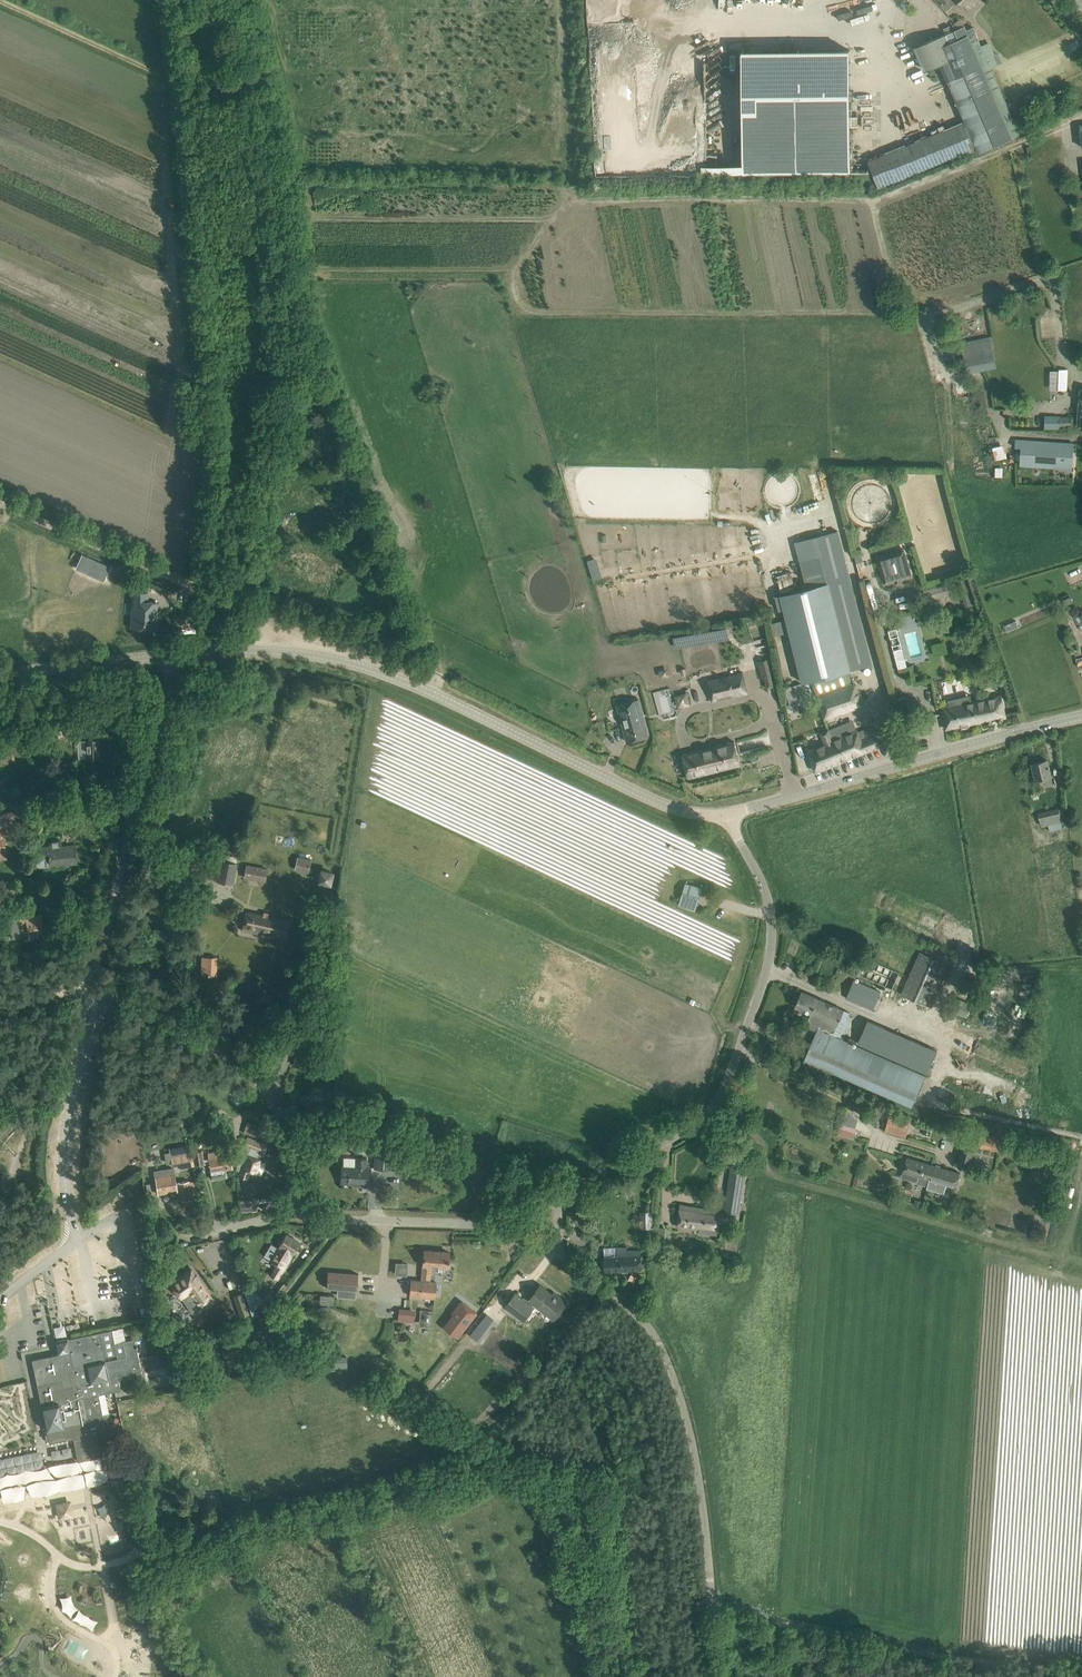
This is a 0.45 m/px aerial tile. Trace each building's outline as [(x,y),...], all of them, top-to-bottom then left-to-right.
[(944,11),(956,1),(961,8),(963,6),(963,7),(964,6),(971,0),(935,0),(944,11)] [(967,30),(965,25),(954,30),(916,46),(926,69),(940,63),(965,120),(868,161),(879,189),(977,148),(978,152),(1019,135),(990,67),(997,64),(992,51),(985,54),(973,28),(967,30)] [(850,173),(849,49),(742,51),(743,174),(850,173)] [(989,336),(961,342),(968,373),(995,367),(989,336)] [(1059,369),(1058,390),(1064,390),(1067,390),(1068,369),(1059,369)] [(1043,416),(1043,428),(1059,428),(1059,426),(1071,426),(1071,417),(1060,416),(1043,416)] [(1015,440),(1015,447),(1021,448),(1020,466),(1072,469),(1074,443),(1063,443),(1021,440),(1015,440)] [(806,588),(776,596),(779,610),(783,609),(803,683),(812,681),(817,697),(854,684),(850,671),(853,670),(852,669),(873,664),(838,530),(794,542),(806,588)] [(876,556),(884,585),(913,577),(905,548),(876,556)] [(139,588),(149,590),(151,583),(140,581),(139,588)] [(132,628),(156,629),(157,618),(157,603),(147,602),(147,592),(134,592),(132,617),(132,628)] [(897,668),(907,667),(903,645),(893,647),(897,668)] [(763,677),(766,688),(774,686),(767,658),(756,661),(761,678),(763,677)] [(742,673),(707,681),(712,701),(747,693),(742,673)] [(817,697),(816,697),(824,719),(862,705),(855,684),(854,684),(817,697)] [(689,691),(675,695),(678,708),(693,704),(689,691)] [(947,706),(941,707),(944,718),(946,729),(1006,717),(1001,695),(993,697),(971,701),(965,703),(963,695),(946,699),(947,706)] [(892,701),(893,705),(896,716),(909,712),(905,697),(892,701)] [(638,699),(617,705),(627,742),(648,737),(638,699)] [(899,719),(901,727),(912,724),(910,716),(899,719)] [(877,734),(873,725),(857,732),(857,730),(832,740),(828,730),(821,733),(825,743),(807,750),(812,761),(816,772),(849,758),(882,745),(877,733),(877,734)] [(93,758),(99,758),(98,739),(86,740),(87,759),(91,759),(93,759),(93,758)] [(688,778),(740,765),(734,741),(682,754),(688,778)] [(1032,763),(1034,774),(1038,790),(1045,788),(1043,779),(1051,777),(1050,770),(1047,759),(1032,763)] [(43,820),(42,820),(42,823),(61,821),(58,803),(43,805),(43,820)] [(1063,828),(1058,808),(1039,813),(1042,826),(1048,825),(1050,831),(1063,828)] [(1,833),(1,834),(11,833),(9,812),(0,813),(0,833),(1,833)] [(53,842),(53,844),(39,846),(41,859),(50,858),(50,866),(76,863),(74,845),(60,847),(59,841),(53,842)] [(294,870),(308,873),(311,859),(297,856),(294,870)] [(216,881),(233,884),(237,862),(220,859),(216,881)] [(244,878),(264,882),(266,869),(246,865),(244,878)] [(322,867),(319,881),(333,884),(336,870),(322,867)] [(681,900),(697,905),(702,888),(686,883),(681,900)] [(271,937),(287,940),(291,922),(246,912),(242,930),(258,934),(258,931),(272,934),(271,937)] [(29,930),(30,936),(37,935),(37,932),(41,931),(39,915),(21,918),(22,931),(29,930)] [(933,997),(948,964),(920,951),(901,994),(931,1008),(935,998),(933,997)] [(851,972),(892,989),(899,972),(859,955),(851,972)] [(201,975),(216,975),(217,957),(201,957),(201,975)] [(847,998),(873,1009),(880,991),(854,980),(847,998)] [(805,1058),(913,1106),(926,1076),(842,1039),(851,1021),(847,1019),(850,1012),(802,991),(795,1006),(811,1013),(808,1021),(805,1027),(816,1031),(805,1058)] [(972,1003),(957,997),(951,1011),(967,1017),(972,1003)] [(292,1033),(300,1035),(303,1017),(295,1016),(292,1033)] [(858,1043),(927,1073),(937,1051),(868,1020),(858,1043)] [(324,1037),(326,1026),(316,1025),(315,1036),(324,1037)] [(885,1131),(906,1137),(912,1118),(891,1111),(885,1131)] [(848,1115),(846,1124),(858,1126),(860,1117),(848,1115)] [(855,1127),(841,1123),(838,1132),(852,1137),(855,1127)] [(261,1132),(246,1126),(243,1133),(258,1138),(261,1132)] [(232,1144),(228,1129),(222,1131),(225,1146),(232,1144)] [(978,1147),(1000,1152),(1003,1139),(981,1134),(978,1147)] [(246,1156),(235,1152),(236,1169),(241,1171),(239,1175),(247,1178),(249,1171),(254,1173),(254,1174),(255,1174),(256,1173),(255,1173),(261,1160),(259,1159),(262,1152),(264,1153),(267,1144),(247,1137),(244,1146),(250,1148),(248,1154),(246,1154),(246,1156)] [(957,1165),(970,1168),(975,1149),(962,1146),(957,1165)] [(208,1152),(212,1179),(227,1177),(226,1170),(232,1169),(229,1149),(208,1152)] [(193,1152),(195,1165),(204,1164),(202,1150),(193,1152)] [(374,1168),(393,1169),(394,1150),(375,1150),(374,1168)] [(192,1153),(171,1157),(172,1165),(180,1164),(180,1168),(194,1166),(192,1153)] [(927,1186),(928,1186),(934,1165),(906,1157),(902,1172),(917,1176),(915,1183),(927,1186)] [(366,1167),(367,1159),(356,1158),(355,1167),(342,1166),(341,1183),(361,1184),(361,1186),(370,1187),(370,1168),(366,1167)] [(934,1165),(928,1186),(945,1191),(947,1185),(955,1187),(960,1172),(934,1165)] [(725,1210),(739,1212),(745,1170),(731,1168),(725,1210)] [(180,1190),(178,1182),(176,1183),(174,1169),(154,1172),(155,1177),(158,1194),(180,1190)] [(181,1201),(192,1199),(189,1181),(178,1182),(180,1190),(181,1201)] [(241,1213),(252,1212),(252,1200),(240,1201),(241,1213)] [(699,1232),(718,1235),(721,1212),(705,1210),(705,1208),(680,1204),(677,1226),(699,1229),(699,1232)] [(651,1210),(640,1211),(641,1227),(651,1227),(651,1210)] [(584,1231),(584,1237),(593,1238),(593,1244),(599,1244),(599,1239),(600,1239),(600,1232),(584,1231)] [(271,1275),(277,1279),(281,1273),(292,1254),(299,1242),(286,1234),(278,1247),(271,1243),(264,1255),(271,1260),(270,1261),(277,1265),(274,1269),(271,1275)] [(656,1251),(663,1251),(665,1238),(658,1237),(656,1251)] [(618,1256),(606,1256),(606,1271),(642,1269),(640,1250),(627,1251),(627,1247),(617,1248),(618,1256)] [(424,1250),(421,1281),(428,1281),(430,1281),(432,1267),(447,1268),(449,1252),(424,1250)] [(408,1274),(409,1262),(397,1261),(396,1273),(408,1274)] [(171,1283),(192,1313),(212,1299),(191,1269),(171,1283)] [(358,1274),(328,1271),(327,1288),(357,1290),(358,1274)] [(411,1280),(409,1296),(435,1298),(437,1281),(430,1281),(428,1281),(421,1281),(411,1280)] [(275,1292),(274,1294),(276,1295),(286,1285),(283,1282),(275,1292)] [(511,1297),(516,1292),(505,1283),(501,1288),(511,1297)] [(530,1300),(554,1319),(567,1302),(558,1296),(557,1298),(541,1285),(530,1300)] [(269,1290),(263,1298),(249,1286),(245,1292),(253,1317),(260,1315),(276,1296),(269,1290)] [(233,1296),(237,1307),(240,1316),(248,1313),(242,1293),(233,1296)] [(506,1306),(524,1320),(533,1307),(516,1294),(506,1306)] [(290,1319),(298,1327),(312,1314),(304,1305),(290,1319)] [(398,1308),(397,1320),(413,1322),(415,1309),(398,1308)] [(450,1322),(440,1334),(453,1344),(472,1319),(457,1308),(448,1320),(450,1322)] [(331,1342),(337,1345),(345,1326),(339,1324),(331,1342)] [(277,1331),(285,1346),(296,1341),(287,1326),(277,1331)] [(138,1347),(137,1344),(136,1345),(135,1339),(115,1343),(112,1329),(99,1332),(109,1379),(103,1380),(105,1393),(120,1390),(118,1380),(142,1375),(136,1348),(138,1347)] [(109,1379),(99,1332),(55,1341),(58,1354),(32,1360),(34,1370),(41,1406),(47,1434),(45,1434),(46,1440),(48,1440),(49,1443),(74,1438),(74,1440),(80,1439),(80,1436),(106,1431),(98,1395),(105,1393),(103,1380),(109,1379)] [(328,1356),(328,1370),(348,1369),(348,1355),(328,1356)] [(123,1387),(128,1393),(137,1386),(133,1380),(123,1387)] [(90,1482),(108,1477),(106,1468),(88,1473),(90,1482)] [(82,1476),(32,1482),(33,1490),(83,1484),(82,1476)] [(4,1497),(23,1495),(22,1487),(3,1489),(4,1497)] [(57,1501),(60,1518),(75,1516),(73,1500),(57,1501)]
